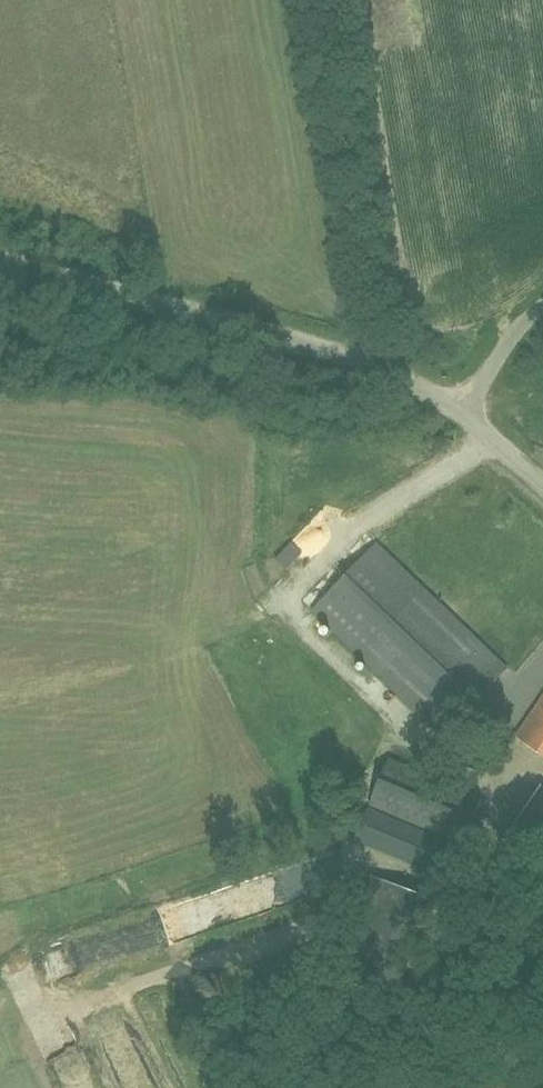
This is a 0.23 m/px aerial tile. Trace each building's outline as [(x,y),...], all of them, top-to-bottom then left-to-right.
[(300,538),(290,555),(300,561),(310,544),(300,538)] [(313,610),(357,652),(444,735),(507,668),(376,543),(313,610)] [(516,735),(542,753),(542,695),(516,735)] [(459,842),(478,797),(391,761),(372,806),(459,842)] [(538,781),(508,827),(542,851),(542,784),(538,781)] [(430,872),(443,839),(371,809),(357,842),(430,872)] [(422,894),(371,875),(370,876),(334,977),(385,996),(422,894)] [(122,952),(116,931),(59,944),(65,966),(122,952)] [(155,1068),(134,1078),(138,1087),(165,1087),(155,1068)]
